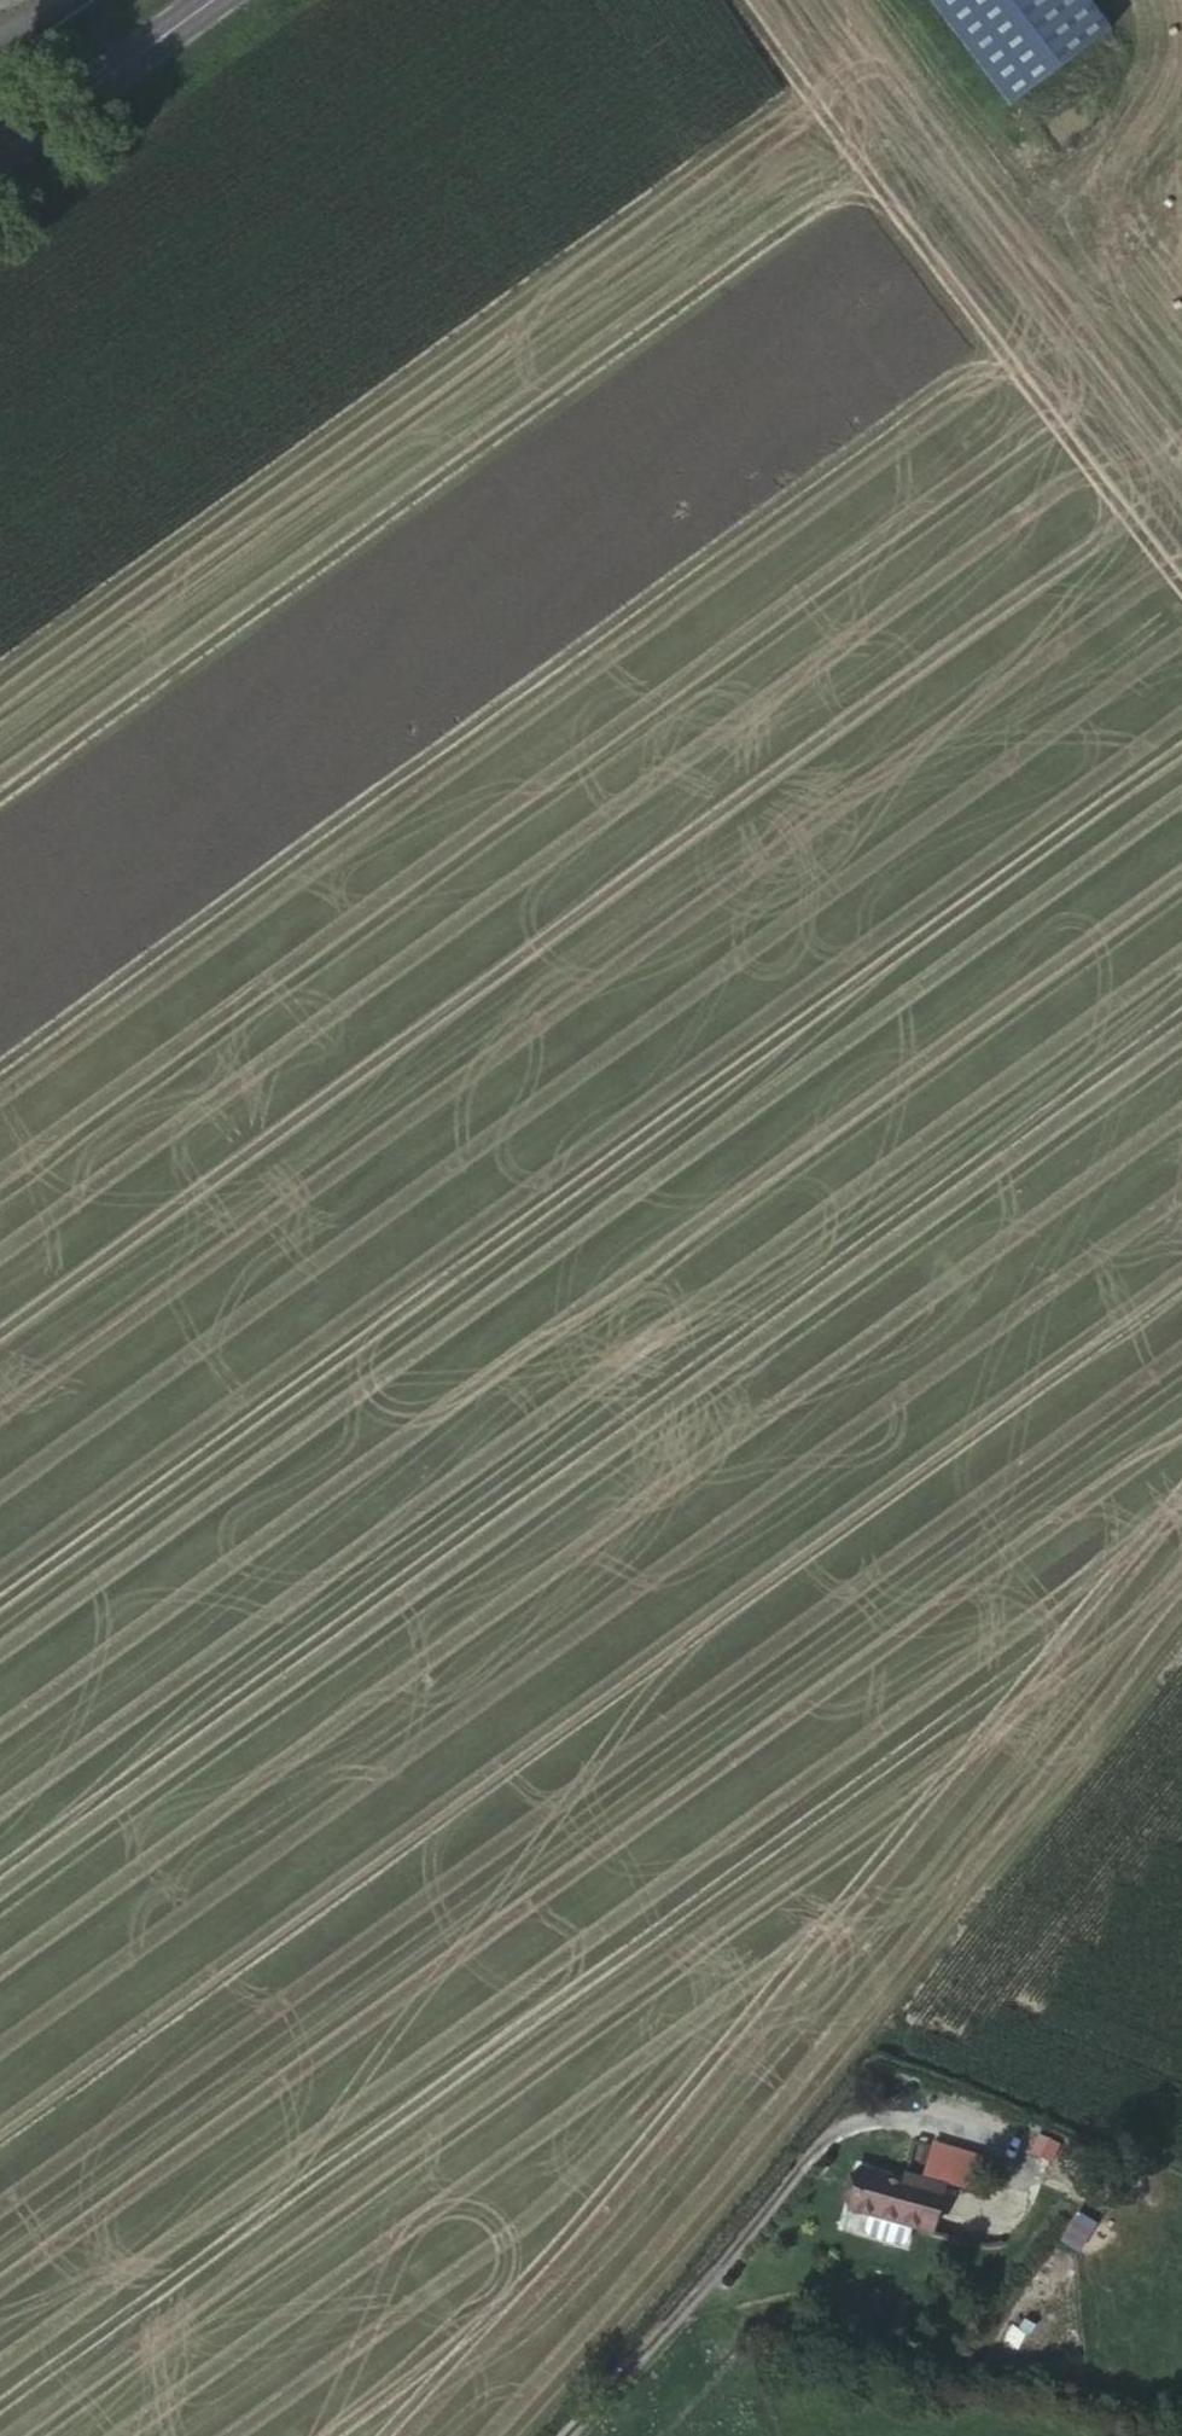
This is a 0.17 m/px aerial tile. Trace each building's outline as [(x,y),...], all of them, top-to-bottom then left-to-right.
[(1085,0),(929,0),(1006,110),(1111,37),(1085,0)] [(861,2169),(845,2209),(865,2215),(861,2232),(864,2238),(897,2249),(905,2245),(910,2228),(929,2234),(943,2188),(914,2178),(911,2185),(861,2169)]
